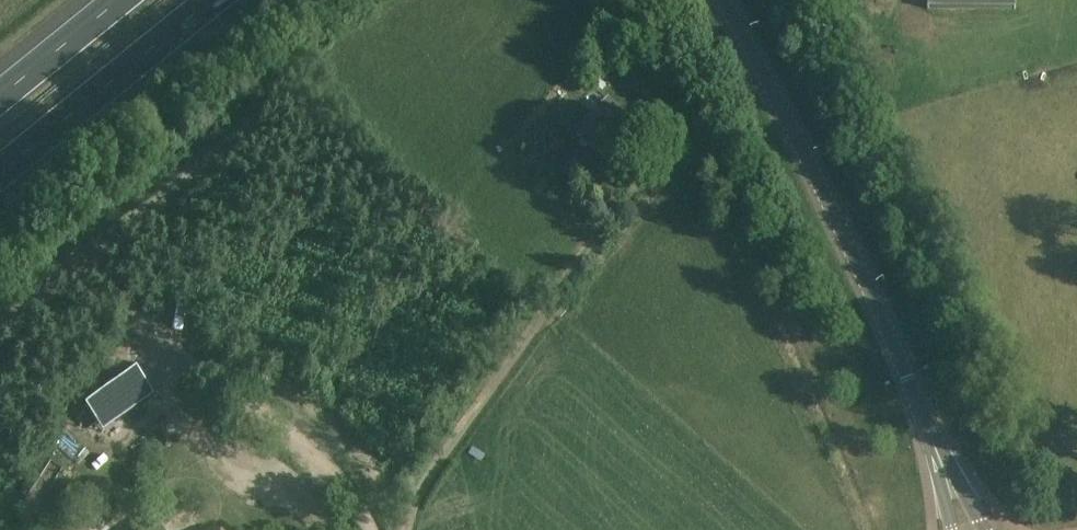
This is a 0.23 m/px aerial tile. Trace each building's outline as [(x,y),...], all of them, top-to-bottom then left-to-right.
[(928,8),(1016,9),(1016,0),(928,0),(928,8)] [(648,131),(610,97),(578,134),(616,167),(648,131)] [(672,126),(663,118),(655,128),(665,136),(672,126)] [(135,371),(84,409),(95,423),(109,412),(117,422),(153,396),(135,371)] [(90,522),(79,529),(96,529),(90,522)]
